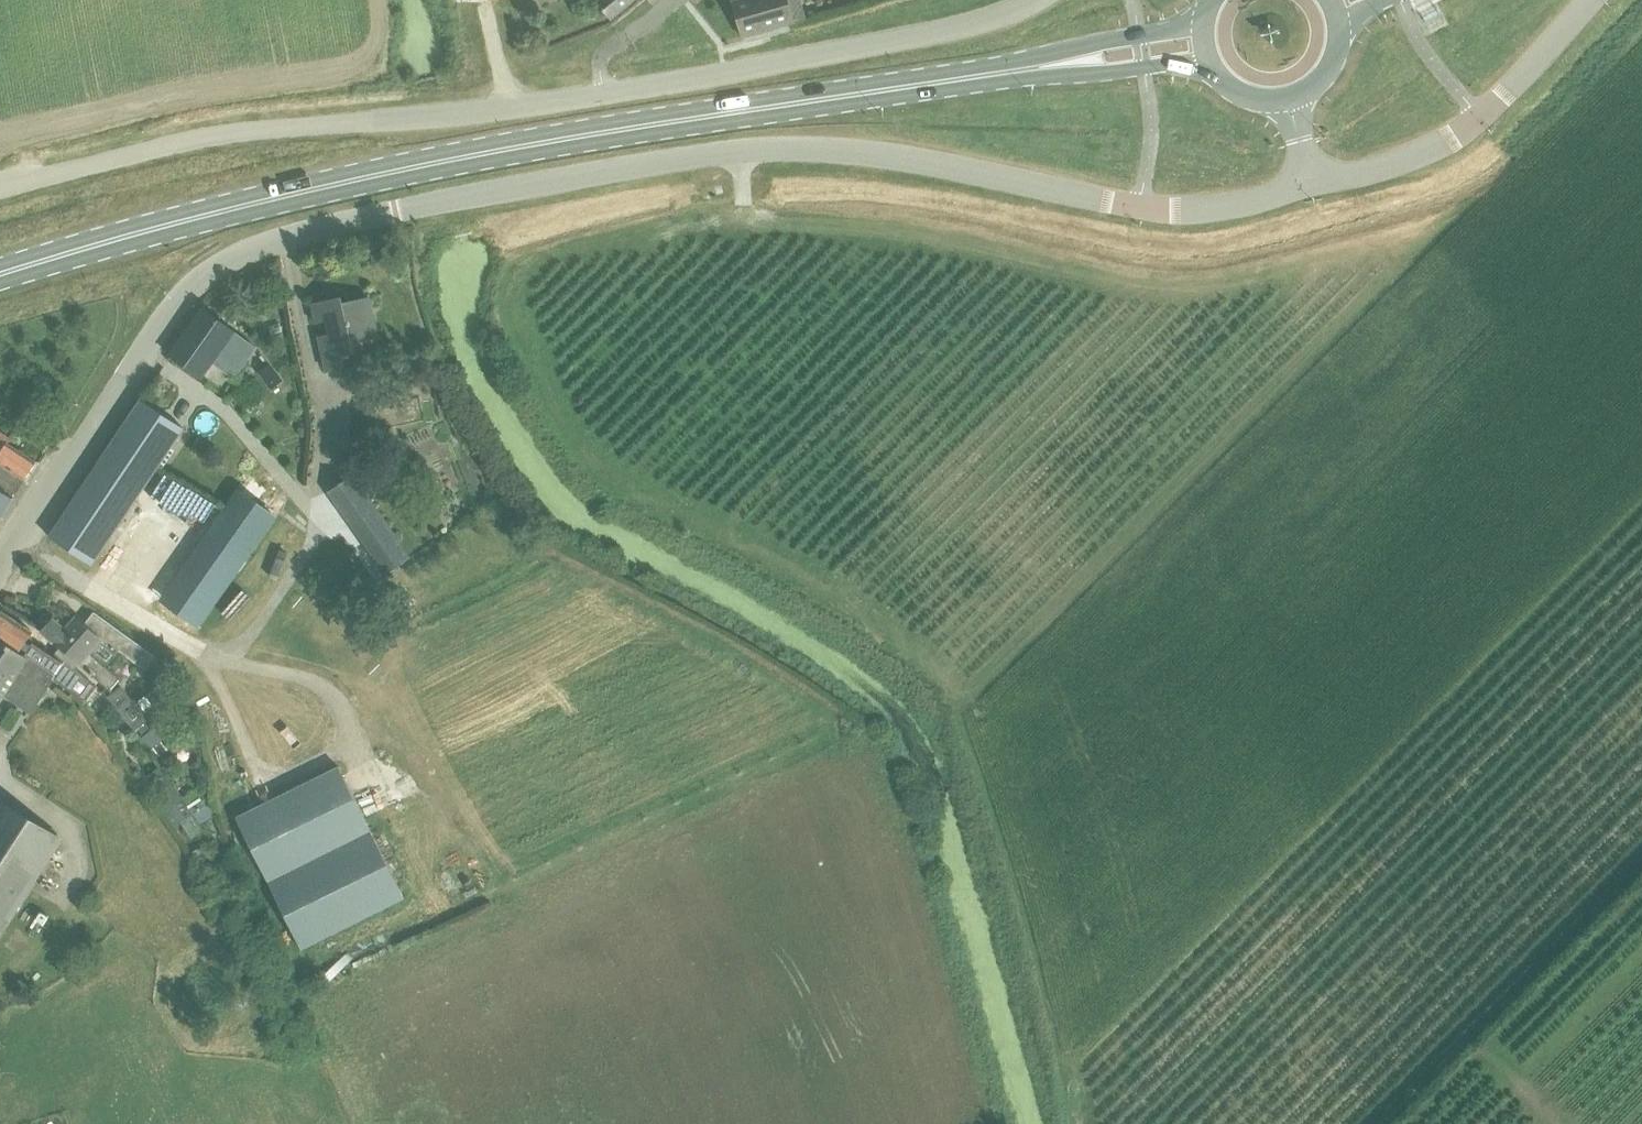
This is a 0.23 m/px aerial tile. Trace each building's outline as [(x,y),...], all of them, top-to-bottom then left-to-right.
[(597,3),(604,11),(611,19),(611,20),(635,0),(600,0),(597,3)] [(733,2),(733,4),(738,21),(743,37),(744,37),(771,29),(793,23),(794,22),(794,20),(790,8),(788,0),(741,0),(733,2)] [(358,341),(379,337),(372,299),(346,304),(345,298),(314,305),(318,323),(328,321),(332,338),(321,340),(328,372),(345,368),(342,354),(360,350),(358,341)] [(235,377),(256,349),(205,310),(172,354),(203,377),(215,362),(235,377)] [(271,363),(259,372),(272,389),(284,380),(271,363)] [(144,400),(49,536),(92,565),(186,429),(144,400)] [(36,466),(7,444),(9,442),(0,437),(0,467),(24,482),(36,466)] [(389,574),(410,559),(353,476),(332,491),(389,574)] [(239,489),(160,600),(199,628),(278,516),(239,489)] [(11,500),(0,493),(0,516),(11,500)] [(3,613),(0,617),(0,638),(32,660),(55,675),(53,679),(86,703),(98,687),(58,651),(54,657),(34,644),(31,648),(25,645),(34,633),(3,613)] [(147,671),(157,657),(96,613),(87,625),(78,617),(66,630),(53,619),(43,631),(110,691),(121,679),(90,652),(101,640),(108,646),(110,644),(147,671)] [(0,638),(0,703),(5,695),(21,706),(30,692),(41,699),(53,679),(55,675),(32,660),(0,638)] [(120,689),(109,698),(134,730),(136,729),(136,730),(146,722),(120,689)] [(153,730),(144,737),(160,758),(169,751),(153,730)] [(300,949),(404,898),(340,767),(236,818),(238,822),(251,849),(300,949)] [(202,799),(188,808),(200,826),(213,818),(202,799)] [(63,842),(1,801),(0,803),(0,939),(63,842)] [(238,822),(228,827),(241,854),(251,849),(238,822)]
